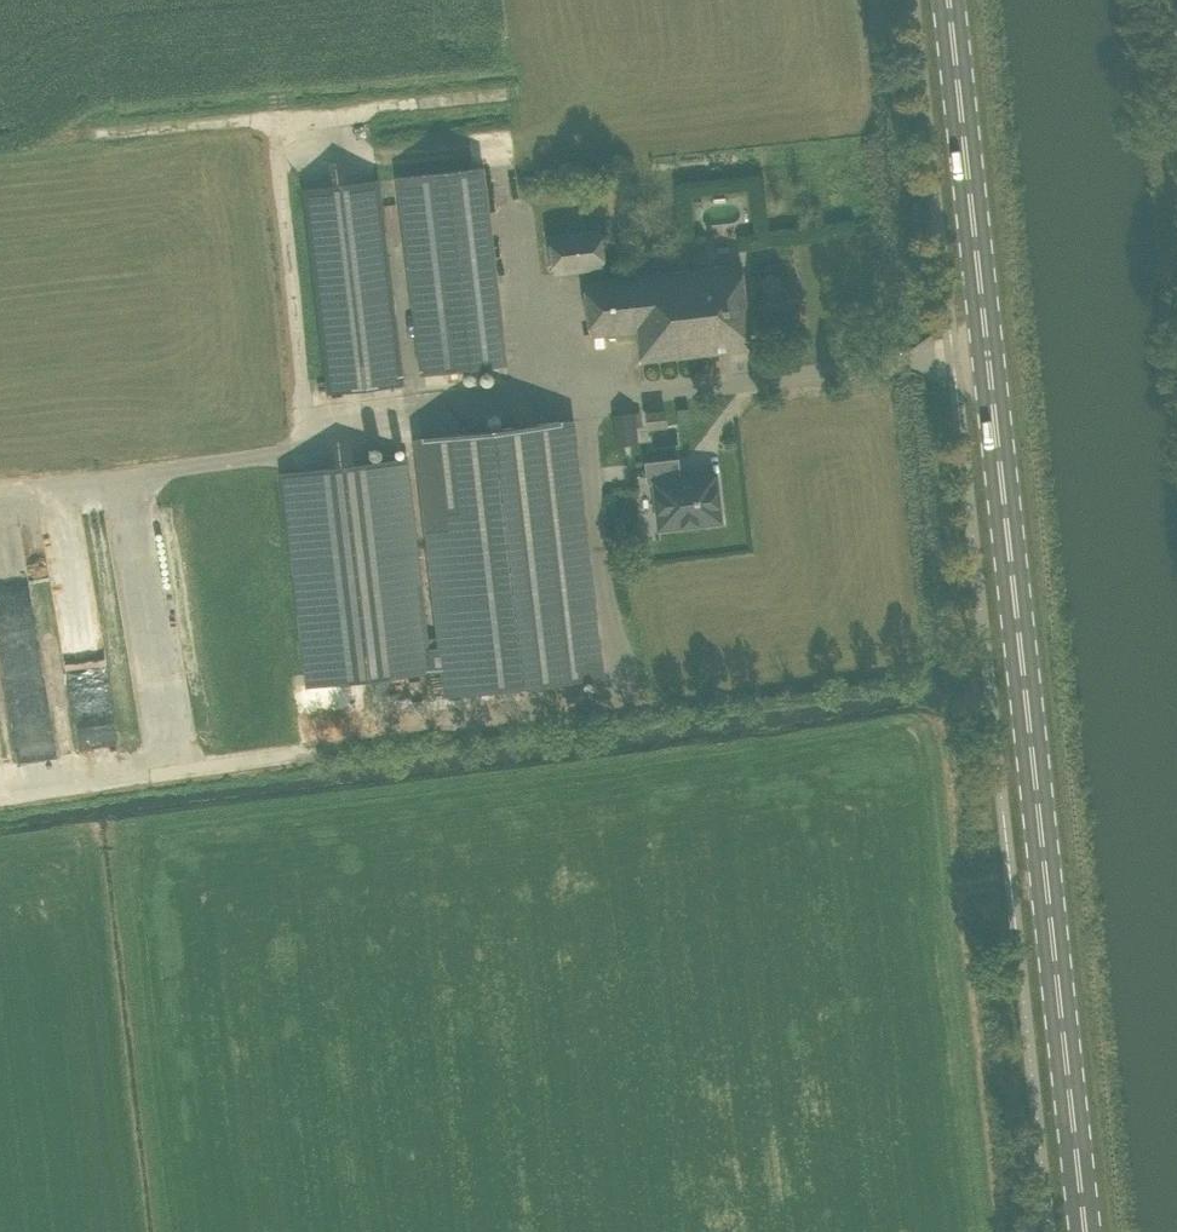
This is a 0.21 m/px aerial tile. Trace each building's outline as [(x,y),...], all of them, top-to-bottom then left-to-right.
[(506,364),(482,167),(402,177),(425,374),(506,364)] [(402,384),(378,180),(305,188),(330,393),(402,384)] [(547,231),(552,275),(583,271),(591,336),(600,334),(601,342),(613,341),(612,333),(638,330),(641,361),(751,349),(741,263),(606,279),(600,225),(547,231)] [(648,427),(666,425),(664,411),(647,413),(648,427)] [(619,443),(636,442),(633,414),(616,416),(619,443)] [(570,421),(419,438),(443,647),(429,648),(407,458),(283,472),(308,687),(446,671),(448,694),(600,676),(570,421)] [(715,474),(654,482),(660,528),(721,521),(715,474)] [(109,702),(73,715),(86,751),(122,738),(109,702)]
